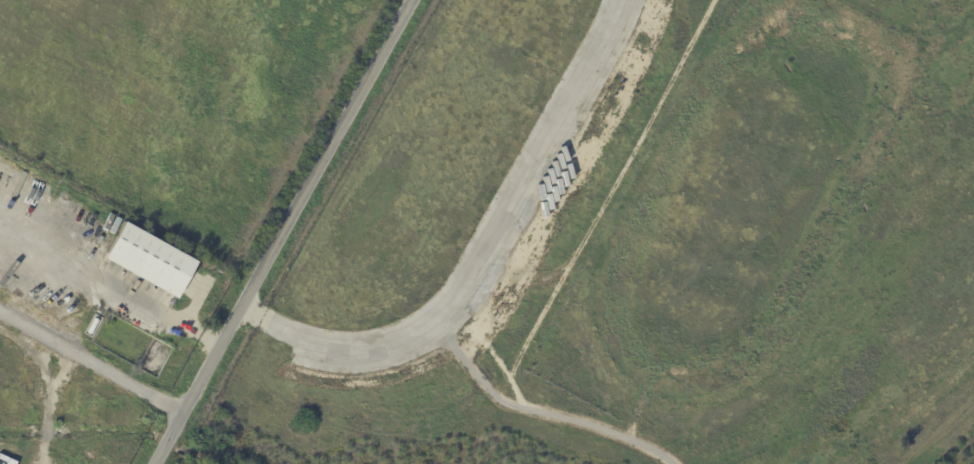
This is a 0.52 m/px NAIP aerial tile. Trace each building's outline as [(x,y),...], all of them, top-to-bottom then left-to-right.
[(109,219),(123,226),(104,262),(90,254),(109,219)] [(131,242),(146,250),(124,290),(109,282),(131,242)] [(164,266),(143,303),(128,294),(150,257),(164,266)] [(170,264),(179,270),(155,309),(146,304),(170,264)]
